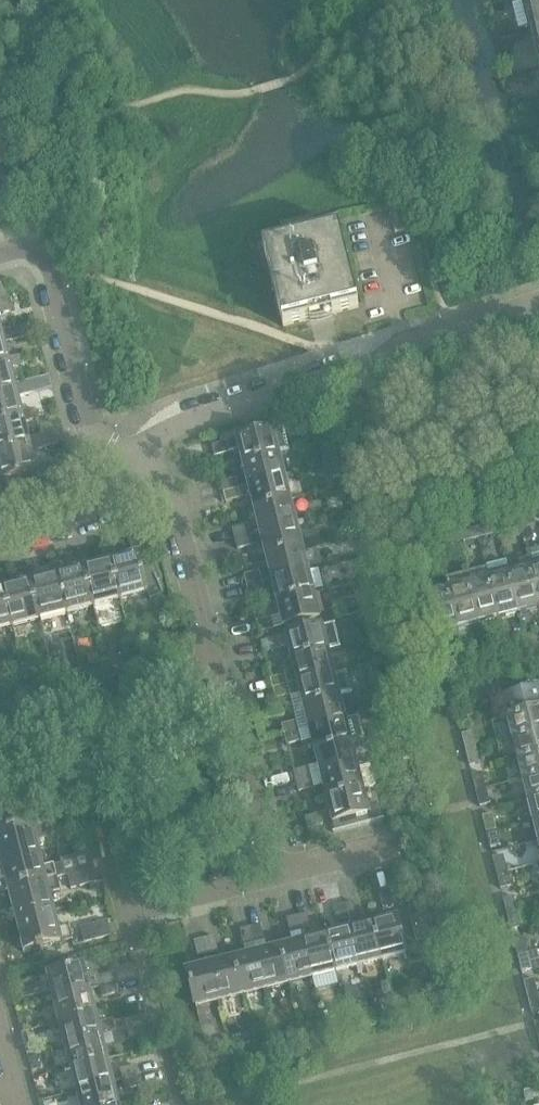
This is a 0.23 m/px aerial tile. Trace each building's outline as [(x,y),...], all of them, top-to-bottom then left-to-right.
[(538,45),(538,0),(528,0),(538,45)] [(402,207),(389,210),(395,233),(408,230),(402,207)] [(312,234),(313,237),(290,243),(289,239),(263,246),(283,328),(310,321),(308,314),(330,309),(332,315),(359,309),(338,227),(312,234)] [(10,312),(3,282),(0,283),(0,315),(10,312)] [(3,337),(0,338),(0,367),(10,364),(8,359),(5,343),(31,337),(28,325),(1,331),(3,337)] [(10,364),(0,367),(0,395),(16,391),(15,385),(11,369),(24,366),(22,356),(8,359),(10,364)] [(15,385),(16,391),(0,395),(0,424),(23,418),(22,413),(18,397),(52,389),(49,376),(15,385)] [(0,424),(0,452),(30,445),(28,439),(24,423),(37,419),(35,410),(22,413),(23,418),(0,424)] [(283,428),(212,446),(214,457),(239,450),(242,464),(279,454),(289,452),(283,428)] [(21,492),(23,497),(42,493),(38,476),(51,473),(49,464),(36,467),(31,451),(58,444),(54,432),(28,439),(30,445),(0,452),(0,497),(21,492)] [(279,454),(242,464),(248,487),(285,478),(279,454)] [(239,489),(223,493),(226,503),(241,499),(241,500),(251,499),(254,510),(290,501),(285,478),(248,487),(239,489)] [(221,483),(223,493),(239,489),(236,479),(221,483)] [(290,501),(254,510),(260,533),(296,524),(290,501)] [(533,514),(517,518),(520,529),(535,525),(533,514)] [(517,518),(502,522),(504,533),(520,529),(517,518)] [(296,524),(260,533),(266,556),(302,547),(296,524)] [(492,525),(476,529),(479,539),(494,535),(492,525)] [(248,526),(233,529),(235,539),(250,536),(248,526)] [(476,529),(461,533),(463,543),(479,539),(476,529)] [(435,539),(438,549),(453,545),(451,535),(435,539)] [(250,536),(235,539),(238,549),(253,546),(250,536)] [(435,539),(420,543),(422,553),(438,549),(435,539)] [(116,560),(110,561),(120,599),(147,593),(151,601),(164,596),(157,580),(160,579),(155,566),(142,569),(139,559),(143,558),(139,540),(130,543),(133,556),(116,560)] [(112,547),(102,550),(106,563),(89,567),(84,568),(93,606),(120,599),(110,561),(116,560),(112,547)] [(302,547),(266,556),(271,579),(308,570),(302,547)] [(61,574),(57,575),(66,613),(93,606),(84,568),(89,567),(85,554),(75,557),(78,569),(61,574)] [(510,573),(519,613),(520,613),(520,615),(527,614),(526,611),(538,608),(538,603),(530,568),(528,558),(517,561),(520,571),(510,573)] [(66,613),(57,575),(61,574),(58,561),(31,568),(34,581),(30,582),(39,620),(66,613)] [(530,568),(538,603),(538,566),(530,568)] [(22,570),(25,583),(8,587),(3,589),(12,627),(39,620),(30,582),(34,581),(31,568),(22,570)] [(485,622),(499,618),(487,573),(486,568),(466,573),(478,623),(479,623),(479,626),(486,624),(485,622)] [(506,619),(506,617),(519,613),(510,573),(508,568),(487,573),(499,618),(500,620),(506,619)] [(308,571),(308,570),(271,579),(277,603),(314,593),(324,591),(323,590),(324,590),(319,569),(318,570),(318,569),(308,571)] [(260,572),(244,576),(247,586),(262,582),(260,572)] [(466,573),(445,578),(458,629),(459,631),(465,629),(465,627),(478,623),(466,573)] [(12,627),(3,589),(8,587),(4,574),(0,575),(0,630),(12,627)] [(445,578),(448,589),(426,594),(436,634),(438,634),(438,636),(445,634),(444,632),(458,629),(445,578)] [(262,582),(247,586),(249,596),(265,592),(262,582)] [(314,593),(277,603),(283,626),(320,617),(314,593)] [(271,618),(256,622),(258,633),(274,629),(271,618)] [(335,624),(261,642),(263,653),(288,647),(292,660),(328,651),(341,647),(335,624)] [(123,647),(120,651),(123,661),(134,658),(131,644),(123,647)] [(328,651),(292,660),(295,672),(285,675),(288,685),(297,683),(334,674),(328,651)] [(96,654),(87,656),(89,666),(98,663),(96,654)] [(288,685),(272,689),(275,699),(290,696),(290,698),(300,695),(303,706),(340,697),(352,694),(352,692),(346,672),(347,672),(346,671),(334,674),(297,683),(288,685)] [(270,679),(272,689),(288,685),(285,675),(270,679)] [(499,697),(504,719),(507,719),(512,739),(538,732),(538,687),(499,697)] [(340,697),(303,706),(309,729),(345,720),(340,697)] [(345,720),(309,729),(315,752),(351,743),(364,740),(358,717),(345,720)] [(297,722),(282,725),(284,735),(300,732),(297,722)] [(300,732),(284,735),(287,745),(302,742),(300,732)] [(472,732),(461,735),(465,750),(476,748),(472,732)] [(512,739),(517,759),(538,754),(538,732),(512,739)] [(361,768),(360,763),(357,764),(351,743),(315,752),(321,775),(357,766),(358,769),(361,768)] [(476,748),(465,750),(469,766),(480,763),(476,748)] [(517,759),(522,780),(538,776),(538,754),(517,759)] [(361,768),(358,769),(357,766),(321,775),(327,799),(363,789),(373,787),(368,764),(364,764),(364,762),(360,763),(361,768)] [(309,768),(293,772),(296,782),(311,778),(309,768)] [(482,773),(472,776),(476,791),(486,789),(482,773)] [(522,780),(527,800),(538,797),(538,776),(522,780)] [(311,778),(296,782),(298,792),(314,788),(311,778)] [(335,832),(334,832),(334,833),(382,821),(382,820),(381,820),(377,804),(367,807),(363,789),(327,799),(332,822),(332,823),(333,822),(335,832)] [(486,789),(476,791),(480,807),(490,804),(486,789)] [(527,800),(532,821),(538,819),(538,797),(527,800)] [(320,814),(305,818),(308,829),(323,825),(320,814)] [(493,814),(482,817),(486,833),(496,830),(493,814)] [(7,833),(0,835),(0,855),(2,864),(0,865),(0,872),(2,879),(6,878),(9,890),(56,878),(53,866),(43,869),(32,826),(15,831),(14,829),(7,830),(7,833)] [(496,830),(486,833),(490,848),(500,845),(496,830)] [(90,853),(60,860),(63,873),(66,872),(67,875),(94,868),(90,853)] [(503,856),(493,858),(496,874),(507,871),(503,856)] [(507,871),(496,874),(500,889),(511,887),(507,871)] [(56,878),(9,890),(14,910),(10,911),(13,921),(16,920),(53,911),(49,893),(60,891),(56,878)] [(390,893),(379,896),(383,911),(394,908),(390,893)] [(513,897),(503,899),(507,915),(517,912),(513,897)] [(353,902),(343,905),(347,920),(357,918),(353,902)] [(343,905),(333,907),(337,923),(347,920),(343,905)] [(409,909),(413,927),(430,923),(425,905),(409,909)] [(43,947),(72,939),(68,926),(58,928),(53,911),(16,920),(24,951),(37,948),(37,951),(44,949),(43,947)] [(517,912),(507,915),(511,931),(521,928),(517,912)] [(296,916),(300,932),(310,929),(307,914),(296,916)] [(296,916),(286,919),(290,934),(300,932),(296,916)] [(396,918),(372,924),(381,960),(405,954),(396,918)] [(107,922),(80,928),(84,943),(111,936),(107,922)] [(372,924),(349,930),(358,966),(381,960),(372,924)] [(250,928),(254,943),(264,941),(260,925),(250,928)] [(250,928),(240,931),(244,946),(254,943),(250,928)] [(349,930),(326,936),(335,972),(358,966),(349,930)] [(326,936),(303,941),(312,978),(335,972),(326,936)] [(214,937),(204,940),(208,955),(218,953),(214,937)] [(524,938),(513,941),(517,956),(528,953),(524,938)] [(208,955),(204,940),(194,942),(198,958),(208,955)] [(303,941),(280,947),(289,984),(312,978),(303,941)] [(280,947),(256,953),(266,989),(289,984),(280,947)] [(256,953),(233,959),(243,995),(266,989),(256,953)] [(528,953),(517,956),(521,972),(531,969),(528,953)] [(233,959),(210,965),(220,1001),(243,995),(233,959)] [(210,965),(187,971),(196,1007),(220,1001),(210,965)] [(84,966),(47,975),(53,999),(90,990),(84,966)] [(112,974),(97,978),(99,988),(115,984),(112,974)] [(534,979),(524,982),(527,997),(538,995),(534,979)] [(115,984),(99,988),(102,998),(117,994),(115,984)] [(90,990),(53,999),(59,1022),(96,1013),(90,990)] [(527,997),(531,1013),(538,1011),(538,999),(538,995),(527,997)] [(96,1013),(59,1022),(65,1045),(101,1036),(111,1034),(127,1030),(124,1020),(109,1024),(108,1021),(98,1024),(96,1013)] [(127,1030),(111,1034),(114,1044),(129,1040),(127,1030)] [(101,1036),(65,1045),(71,1068),(107,1059),(101,1036)] [(36,1052),(34,1042),(29,1043),(25,1044),(27,1054),(36,1052)] [(107,1059),(71,1068),(77,1092),(113,1083),(107,1059)] [(135,1066),(120,1070),(123,1080),(138,1076),(135,1066)] [(138,1076),(123,1080),(125,1090),(141,1086),(138,1076)] [(77,1092),(80,1104),(119,1104),(113,1083),(77,1092)] [(531,1092),(524,1094),(526,1101),(533,1099),(531,1092)]
